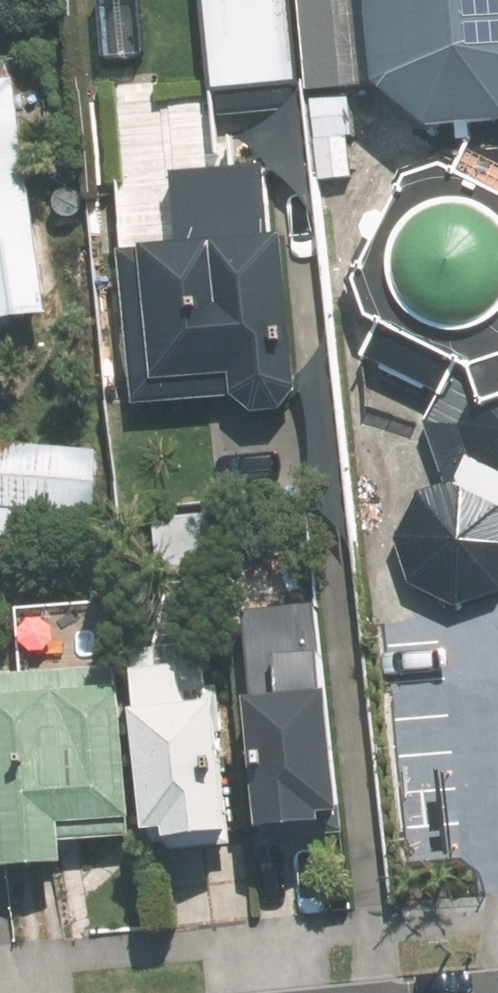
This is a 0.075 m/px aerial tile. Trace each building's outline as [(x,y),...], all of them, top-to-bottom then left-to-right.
[(213,100),(295,93),(286,0),(203,0),(213,100)] [(306,93),(362,86),(411,133),(474,129),(479,139),(463,171),(452,166),(413,177),(367,284),(377,316),(391,322),(371,359),(373,408),(434,428),(453,482),(424,491),(402,540),(416,585),(463,608),(497,597),(497,0),(297,0),(306,93)] [(48,330),(28,72),(0,74),(0,334),(48,330)] [(276,234),(271,166),(185,172),(190,240),(128,245),(138,400),(304,388),(294,233),(276,234)] [(0,441),(0,538),(84,542),(89,446),(0,441)] [(338,826),(318,602),(246,608),(252,671),(273,669),(276,702),(248,705),(260,833),(338,826)] [(191,653),(135,654),(147,854),(231,848),(222,702),(194,703),(191,653)] [(0,677),(0,826),(2,867),(65,864),(63,838),(116,835),(110,737),(126,736),(123,670),(0,677)]
